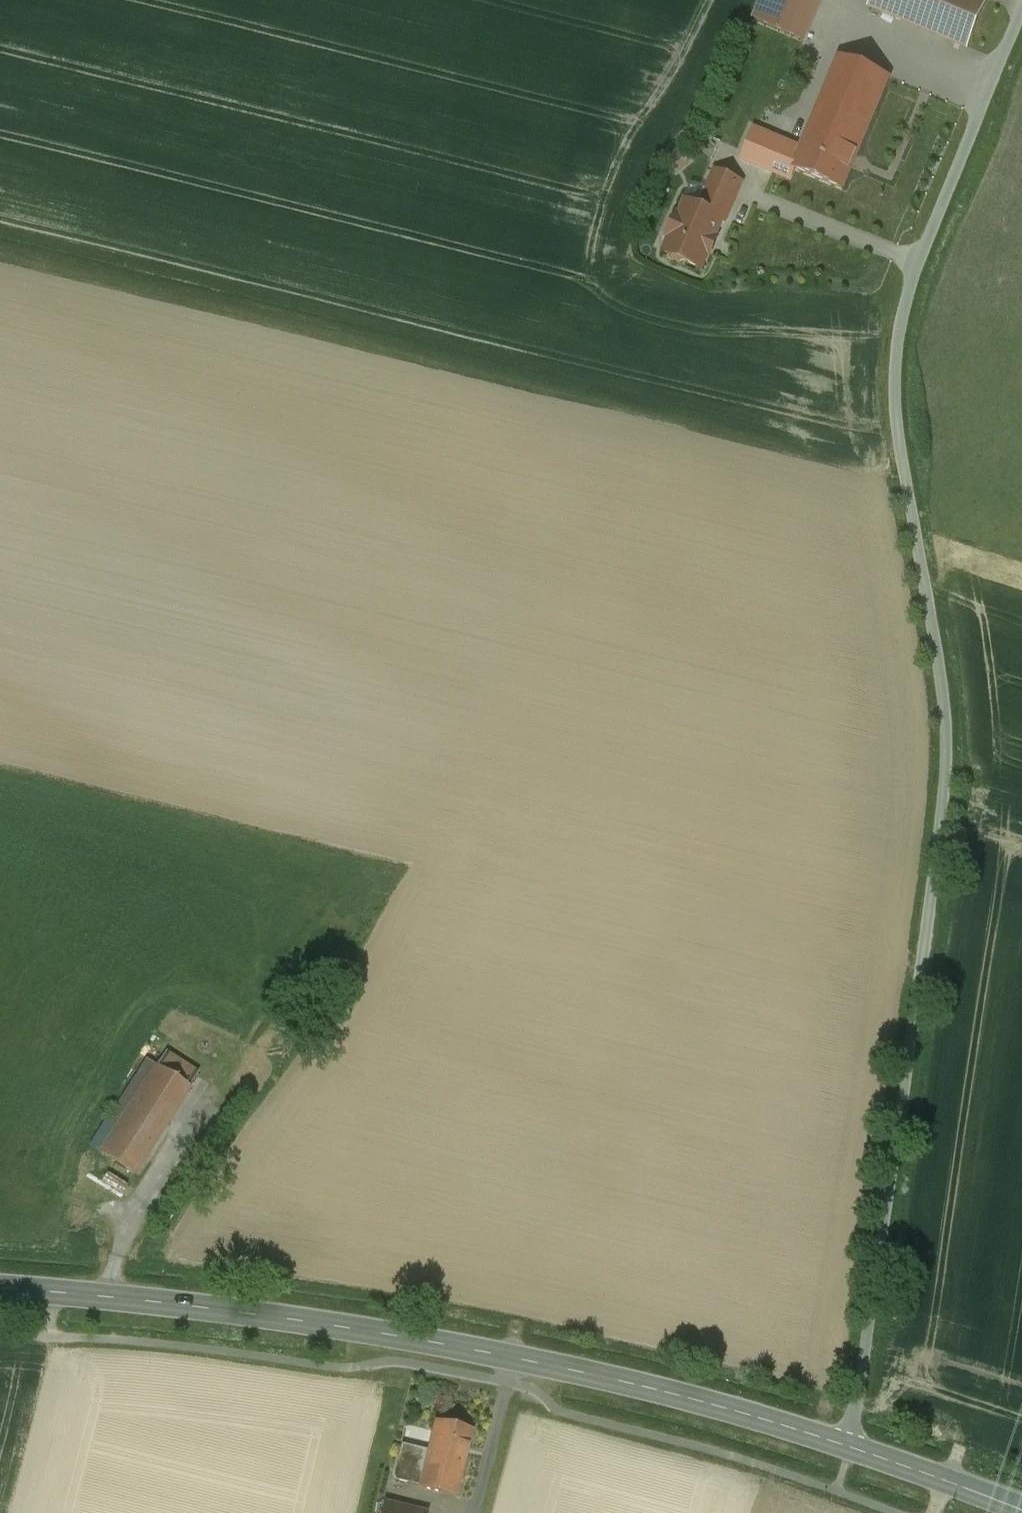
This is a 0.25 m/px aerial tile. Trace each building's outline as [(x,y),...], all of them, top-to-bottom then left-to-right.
[(754,20),(804,41),(821,0),(762,0),(754,20)] [(869,7),(967,48),(988,0),(872,0),(869,7)] [(799,154),(793,168),(841,189),(888,78),(839,58),(799,154)] [(799,154),(772,143),(763,165),(790,176),(793,168),(799,154)] [(741,184),(714,172),(698,208),(722,218),(721,220),(725,221),(741,184)] [(698,208),(686,203),(680,217),(677,216),(668,235),(671,237),(665,252),(669,254),(671,259),(679,263),(684,261),(700,268),(707,252),(710,254),(716,239),(713,238),(721,220),(722,218),(698,208)] [(156,1066),(100,1153),(134,1175),(189,1087),(156,1066)] [(471,1430),(435,1422),(426,1458),(407,1454),(400,1483),(455,1496),(471,1430)] [(384,1503),(381,1512),(423,1512),(384,1503)]
